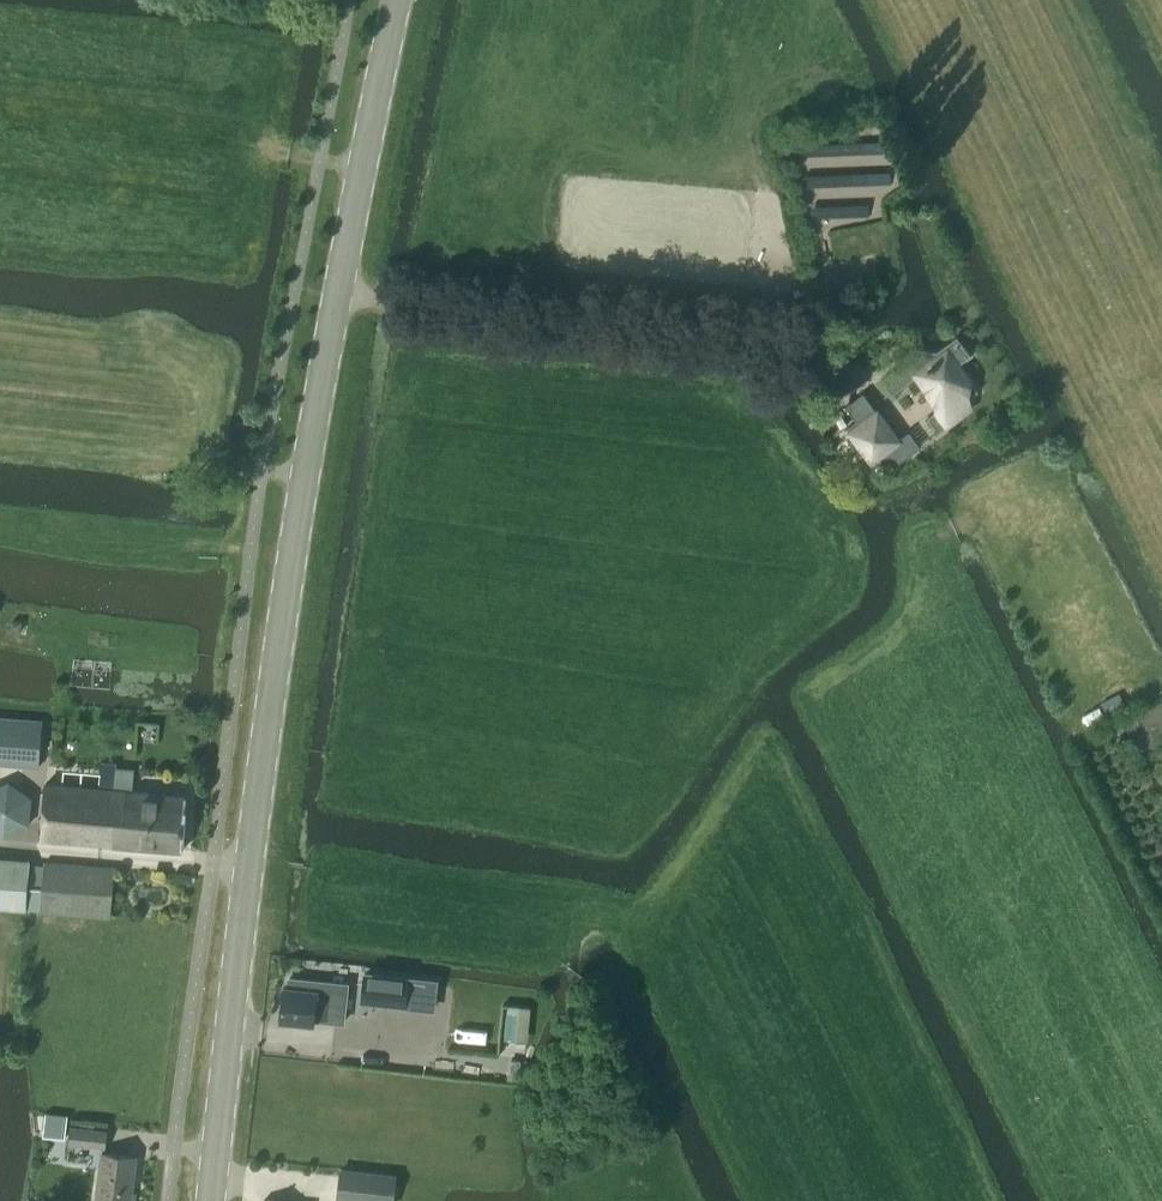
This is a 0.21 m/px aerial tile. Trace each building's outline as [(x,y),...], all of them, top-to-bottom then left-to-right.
[(972,356),(958,337),(938,351),(915,348),(895,362),(899,367),(883,381),(893,394),(919,375),(928,388),(934,384),(941,394),(938,410),(927,418),(939,434),(951,425),(948,421),(970,405),(967,401),(979,392),(959,365),(972,356)] [(897,441),(863,394),(846,407),(856,422),(847,429),(873,464),(895,466),(921,447),(910,432),(897,441)] [(1107,717),(1126,706),(1118,692),(1099,703),(1107,717)] [(42,722),(0,719),(0,765),(39,768),(42,722)] [(133,792),(135,769),(115,768),(114,790),(46,784),(42,841),(183,852),(187,797),(133,792)] [(30,827),(32,799),(9,780),(0,785),(0,835),(4,838),(30,827)] [(30,862),(0,859),(0,907),(27,909),(30,862)] [(110,917),(114,869),(46,864),(42,912),(110,917)] [(364,974),(361,1002),(404,1007),(407,978),(364,974)] [(284,988),(280,1022),(315,1026),(315,1021),(344,1024),(348,985),(289,979),(288,989),(284,988)] [(45,1113),(42,1137),(64,1140),(67,1116),(48,1113),(45,1113)] [(107,1132),(72,1128),(69,1128),(67,1144),(70,1144),(105,1148),(107,1132)] [(136,1158),(103,1154),(97,1200),(131,1200),(136,1158)] [(396,1176),(340,1169),(335,1200),(336,1200),(393,1200),(396,1176)]
